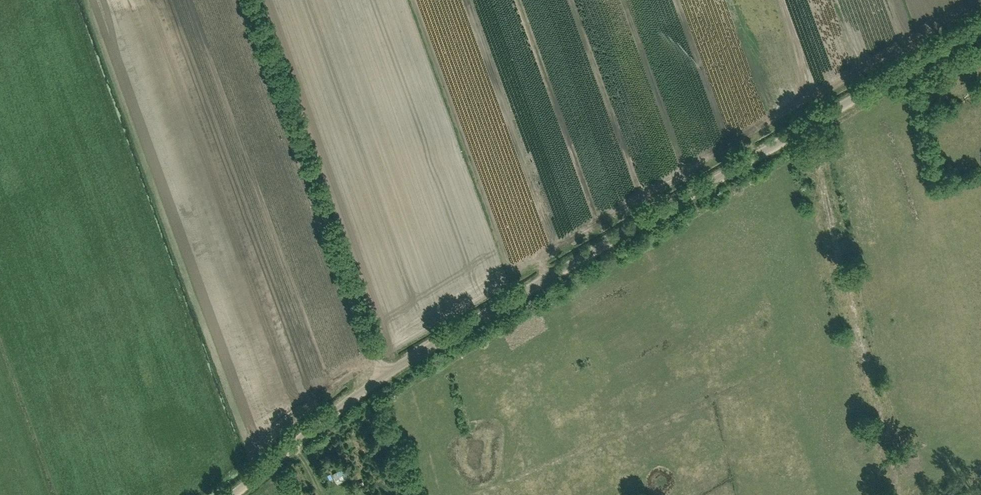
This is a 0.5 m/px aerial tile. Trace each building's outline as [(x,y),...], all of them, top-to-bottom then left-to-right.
[(342,467),(331,474),(336,482),(347,475),(342,467)]
